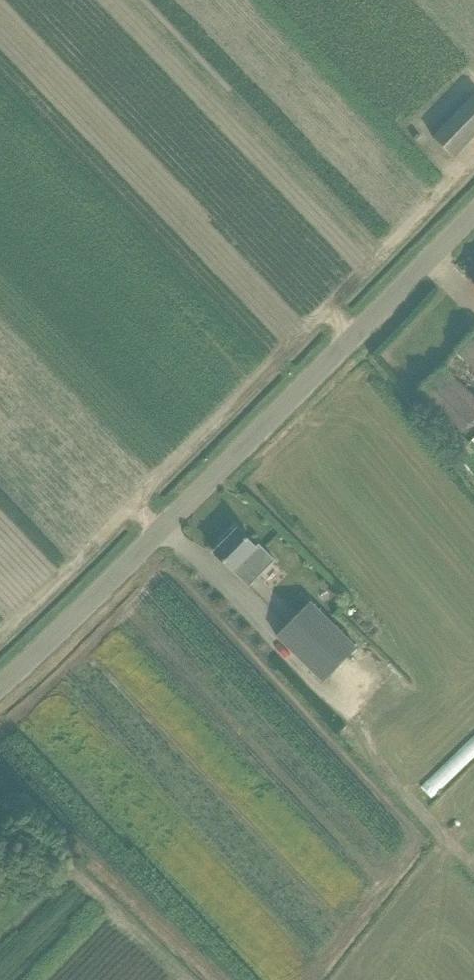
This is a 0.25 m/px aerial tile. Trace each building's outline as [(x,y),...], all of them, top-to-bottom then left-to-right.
[(439,143),(453,157),(473,136),(473,96),(433,138),(439,143)] [(416,392),(431,406),(469,443),(473,438),(473,331),(416,392)] [(214,553),(249,587),(275,558),(259,543),(256,547),(238,529),(236,531),(233,528),(222,539),(225,542),(214,553)] [(275,636),(322,682),(357,647),(310,601),(275,636)] [(452,773),(429,786),(436,798),(459,785),(452,773)]
